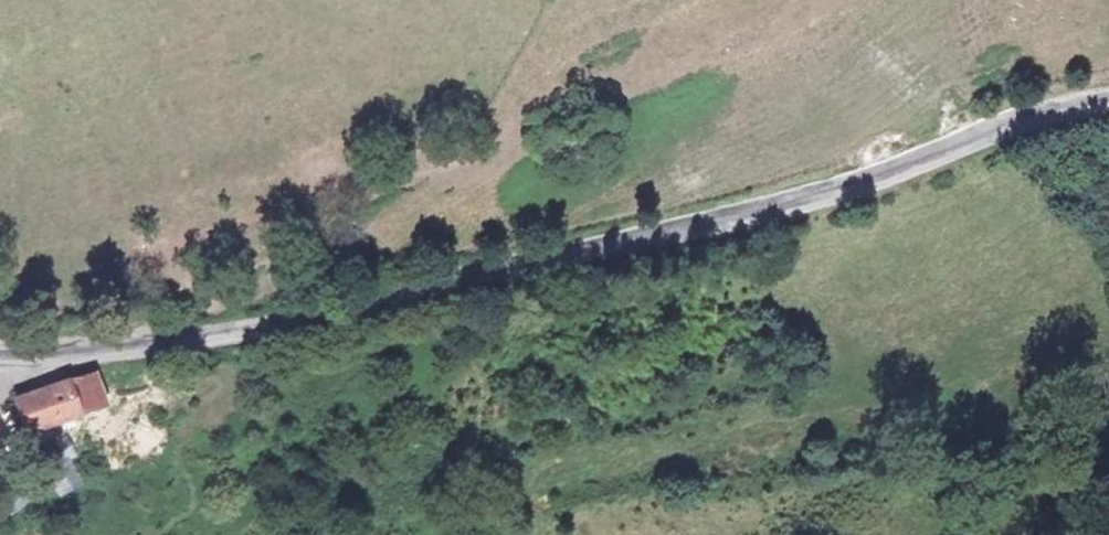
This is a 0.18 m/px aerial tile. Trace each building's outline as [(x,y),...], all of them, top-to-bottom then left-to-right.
[(94,375),(16,401),(26,433),(105,408),(94,375)] [(61,439),(45,445),(64,492),(80,486),(61,439)]
